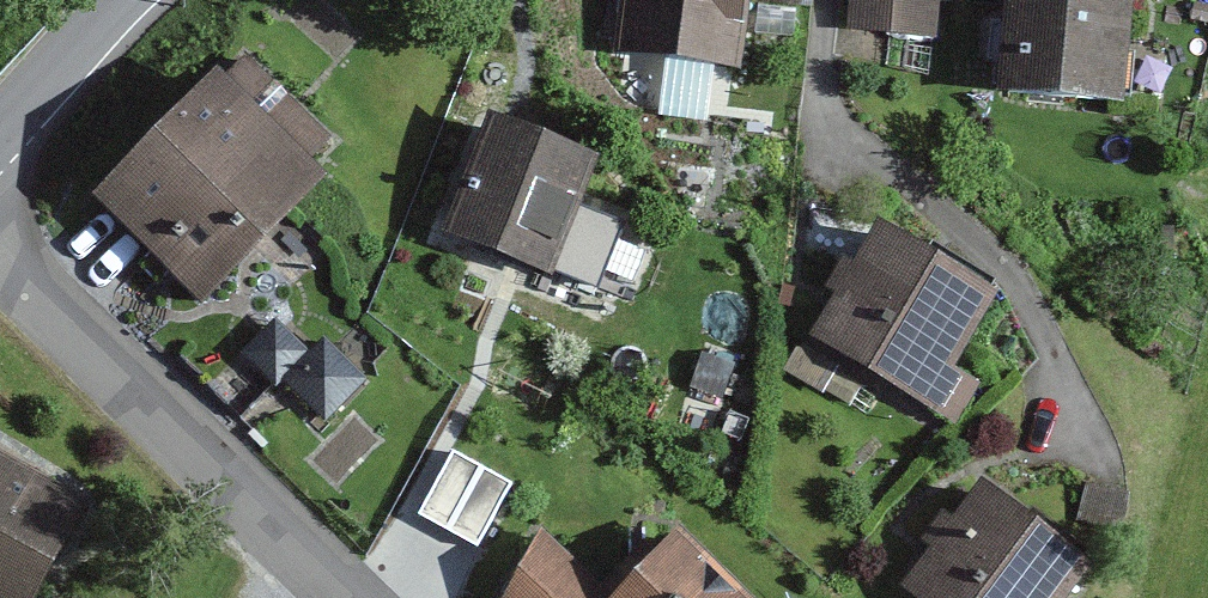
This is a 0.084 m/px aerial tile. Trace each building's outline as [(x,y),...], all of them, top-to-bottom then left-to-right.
[(607,69),(751,83),(759,0),(614,0),(607,69)] [(847,47),(945,51),(946,0),(849,0),(847,47)] [(1000,102),(1123,105),(1126,0),(1002,0),(1000,102)] [(216,87),(95,209),(194,306),(315,185),(216,87)] [(594,163),(475,118),(429,238),(587,298),(600,264),(561,249),(594,163)] [(873,221),(801,342),(953,432),(975,394),(944,376),(994,293),(873,221)] [(274,323),(244,354),(330,437),(384,381),(328,328),(304,352),(274,323)] [(0,468),(0,597),(35,597),(79,505),(0,468)] [(971,487),(898,594),(904,597),(1061,597),(1084,564),(971,487)] [(536,527),(477,581),(493,597),(759,597),(679,512),(594,590),(536,527)]
